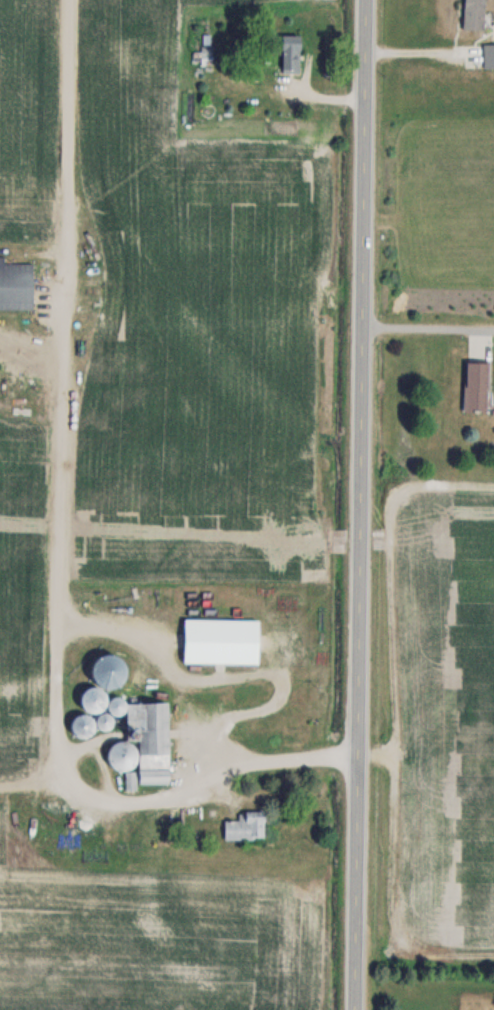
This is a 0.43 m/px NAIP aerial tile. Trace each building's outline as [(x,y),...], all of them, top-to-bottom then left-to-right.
[(484,30),(485,0),(464,0),(464,30),(484,30)] [(300,34),(282,34),(282,72),(300,72),(300,34)] [(484,44),(484,68),(493,68),(493,44),(484,44)] [(33,309),(33,263),(0,263),(0,309),(33,309)] [(489,361),(466,360),(464,413),(487,413),(489,361)] [(84,689),(84,711),(103,711),(103,689),(84,689)] [(168,703),(124,704),(124,697),(109,697),(109,714),(127,714),(128,742),(111,742),(112,769),(134,769),(134,739),(139,739),(139,782),(169,782),(168,703)] [(80,737),(94,731),(87,713),(73,719),(80,737)] [(265,839),(265,811),(242,811),(242,820),(224,820),(224,839),(265,839)]
